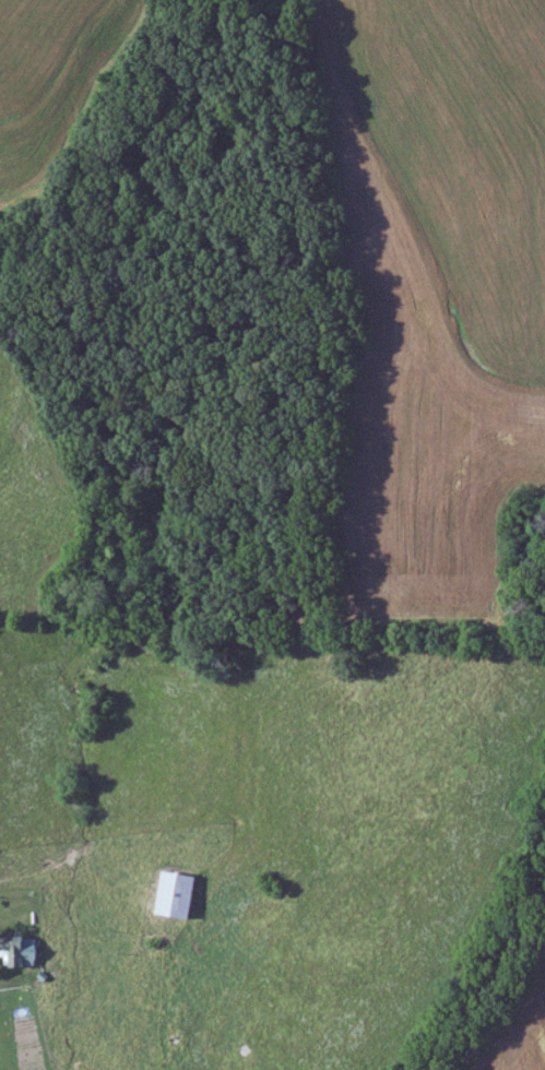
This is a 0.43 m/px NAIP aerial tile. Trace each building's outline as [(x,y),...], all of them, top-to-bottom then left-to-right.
[(187,922),(192,878),(158,874),(152,918),(187,922)] [(5,954),(5,970),(33,969),(33,939),(0,940),(0,954),(5,954)]
